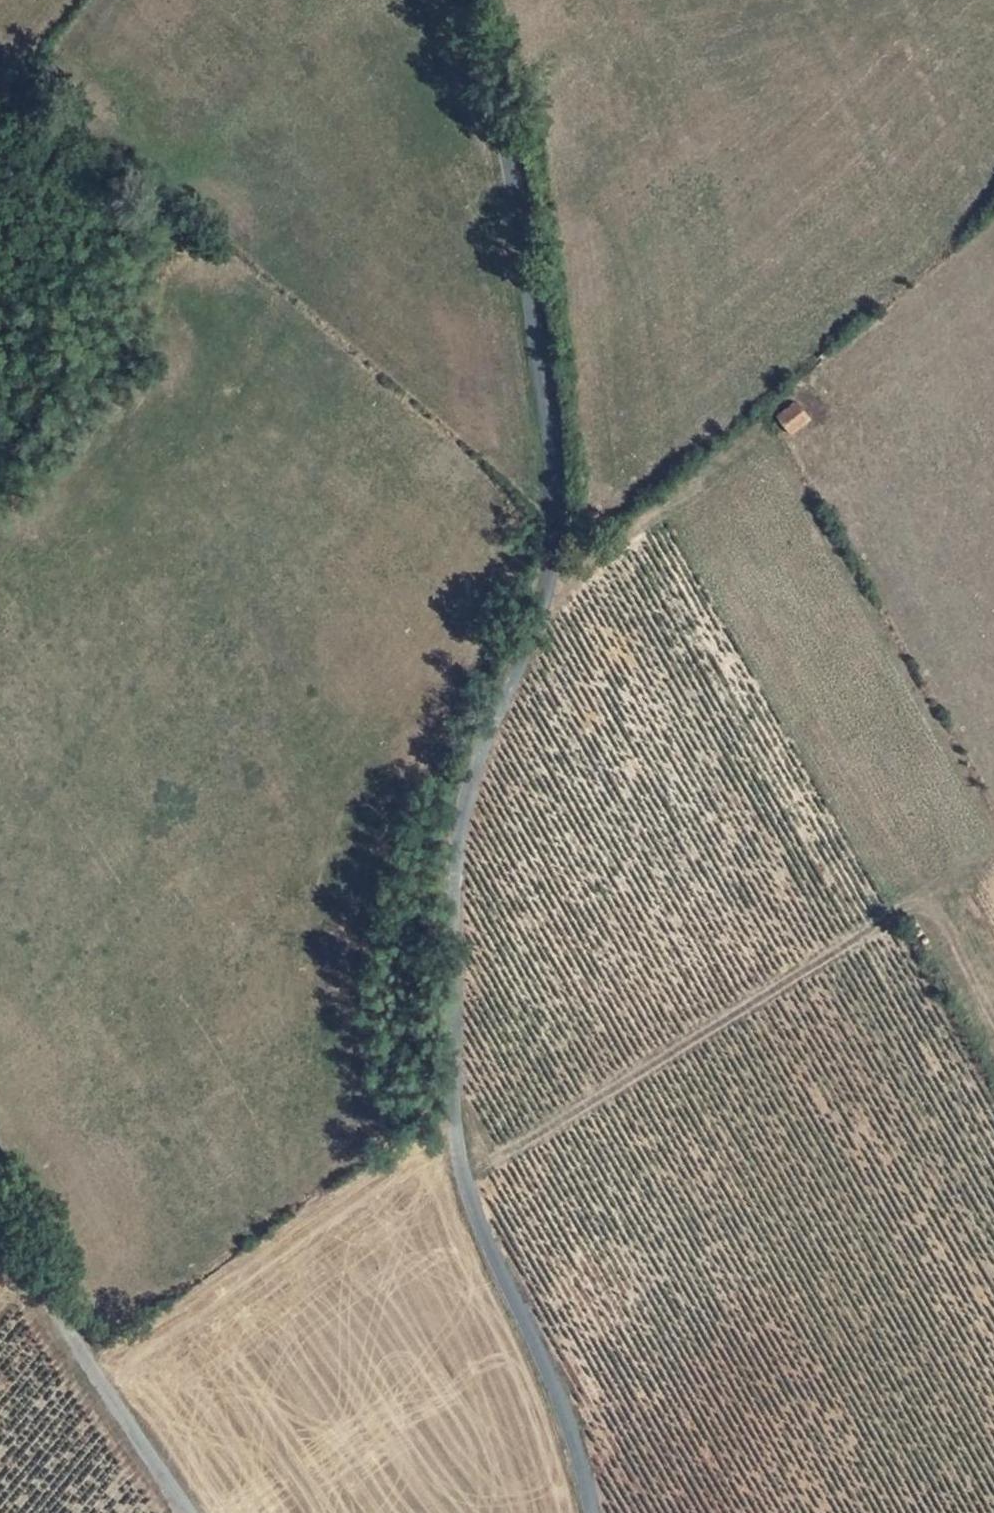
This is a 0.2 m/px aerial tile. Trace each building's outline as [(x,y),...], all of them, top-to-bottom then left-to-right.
[(797,402),(777,418),(789,434),(810,418),(797,402)]
